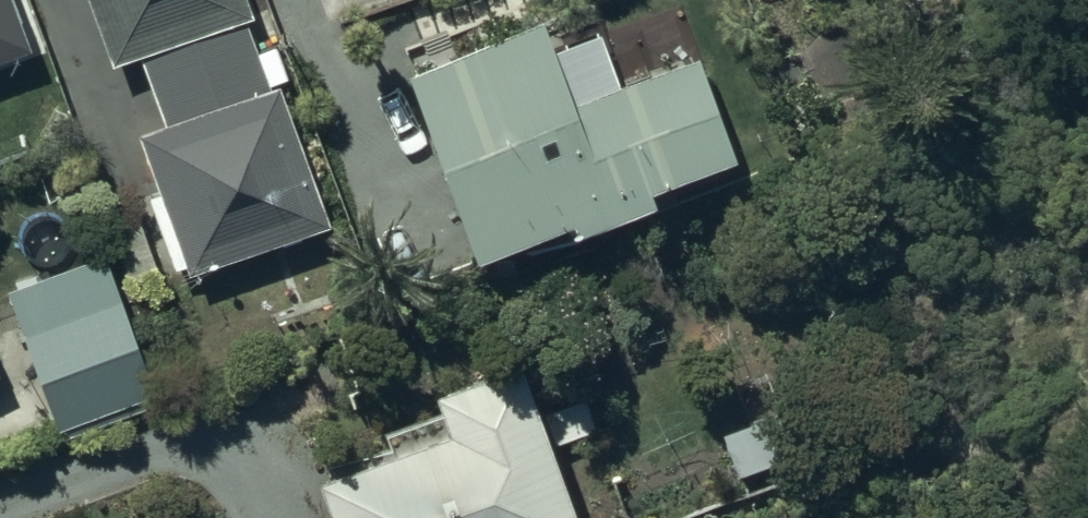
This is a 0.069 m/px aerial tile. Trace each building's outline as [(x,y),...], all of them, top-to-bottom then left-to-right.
[(24,49),(5,0),(0,0),(0,57),(24,49)] [(107,61),(138,50),(164,121),(133,130),(183,270),(327,221),(282,96),(298,90),(280,41),(252,51),(238,14),(247,11),(243,0),(85,0),(107,61)] [(464,251),(561,217),(565,229),(649,200),(645,188),(732,158),(696,52),(613,80),(596,31),(547,47),(536,15),(399,62),(464,251)] [(56,428),(64,425),(68,435),(151,402),(147,393),(154,390),(100,252),(2,291),(56,428)] [(385,443),(311,470),(329,517),(570,517),(511,355),(426,386),(434,407),(379,427),(385,443)] [(603,431),(585,390),(539,411),(558,452),(603,431)] [(812,395),(716,431),(733,476),(829,440),(812,395)] [(868,508),(841,517),(873,517),(868,508)]
